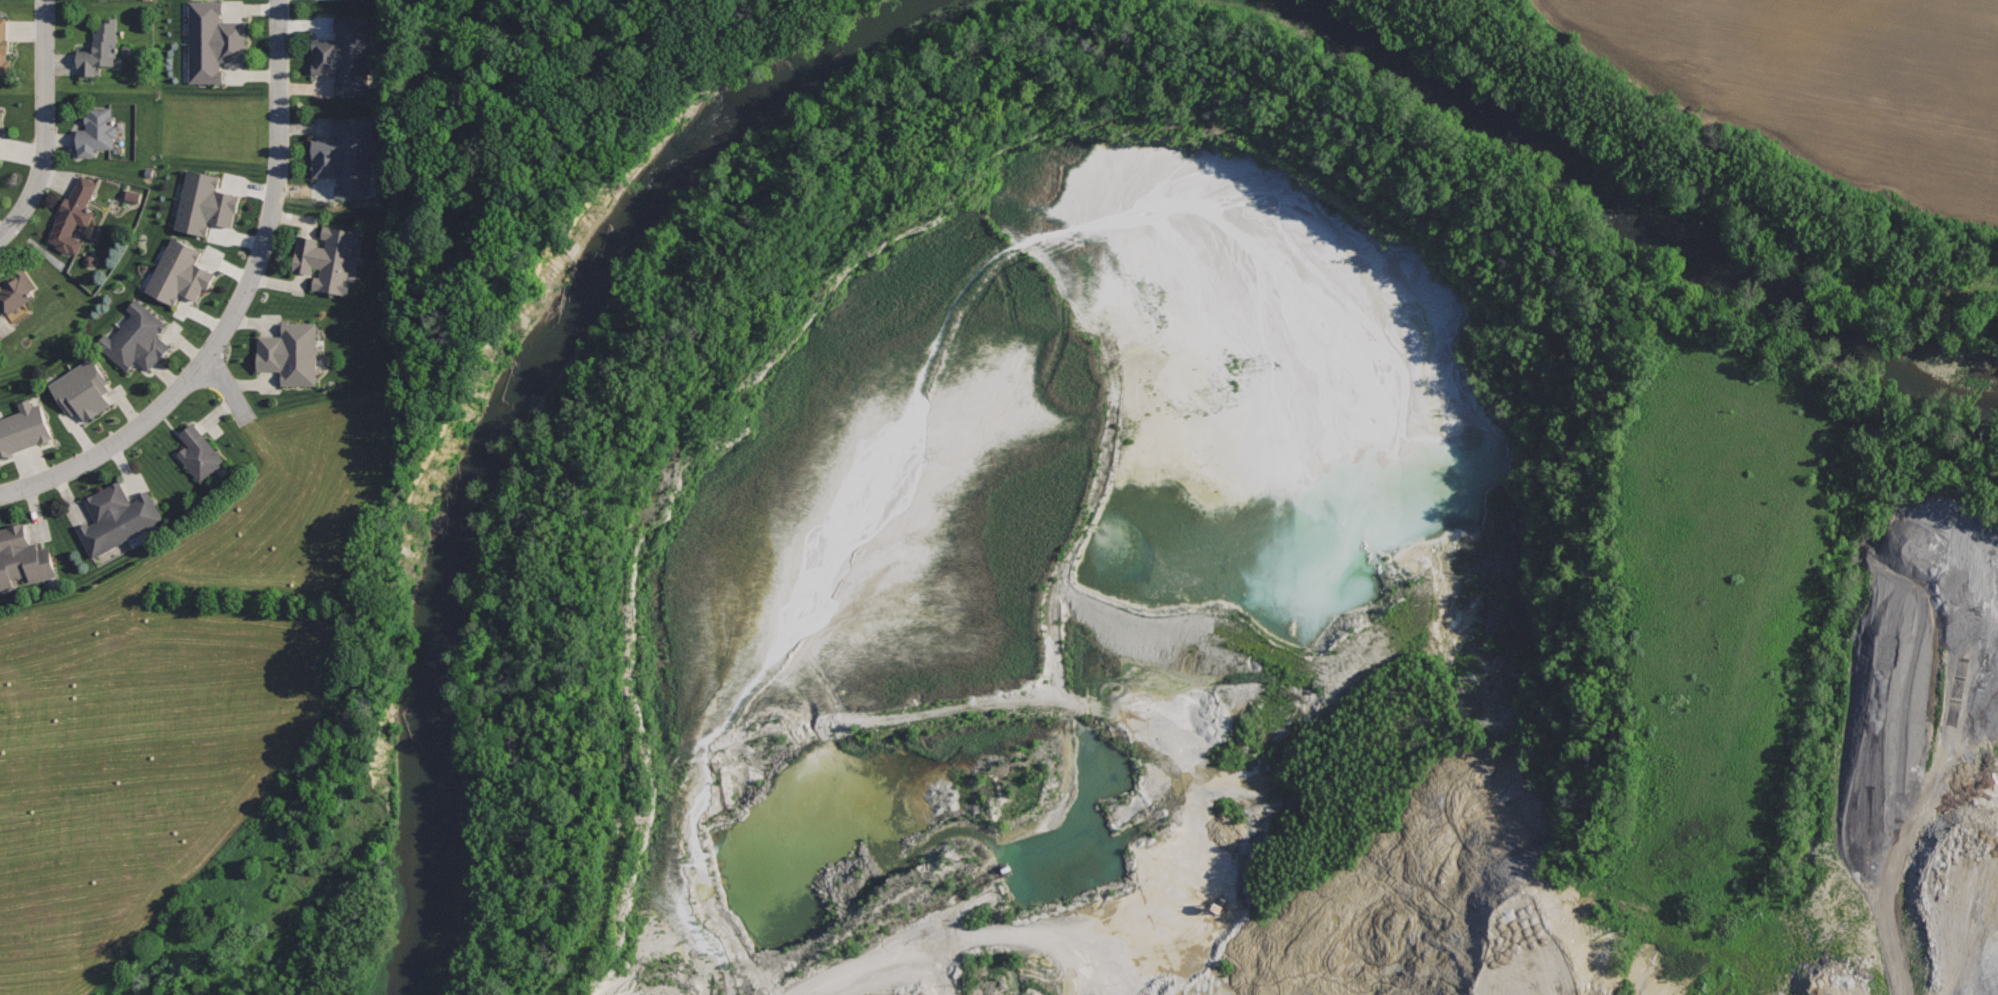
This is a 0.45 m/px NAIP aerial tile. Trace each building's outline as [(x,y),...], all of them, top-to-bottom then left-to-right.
[(224,1),(190,1),(190,82),(223,82),(223,67),(220,67),(220,61),(245,61),(245,22),(219,22),(219,15),(224,15),(224,1)] [(0,17),(0,74),(11,74),(11,61),(7,61),(7,53),(9,53),(9,38),(7,38),(7,17),(0,17)] [(117,18),(106,18),(106,22),(96,22),(97,32),(94,32),(95,40),(93,40),(93,49),(77,49),(77,68),(78,68),(79,75),(96,74),(96,65),(122,65),(122,56),(118,56),(117,18)] [(366,18),(335,19),(335,29),(338,29),(338,37),(311,38),(311,74),(338,73),(338,80),(334,80),(335,94),(368,93),(366,18)] [(113,106),(88,106),(88,116),(86,116),(86,129),(77,129),(78,154),(95,154),(95,147),(114,147),(114,137),(118,137),(118,124),(115,124),(115,114),(113,114),(113,106)] [(371,118),(334,118),(334,131),(339,131),(339,138),(311,139),(311,177),(338,177),(338,183),(334,183),(335,197),(368,197),(367,141),(372,141),(371,118)] [(189,169),(175,228),(207,236),(210,222),(230,227),(238,194),(217,189),(220,176),(189,169)] [(82,174),(70,199),(66,197),(61,207),(63,208),(47,243),(77,258),(85,241),(73,235),(78,225),(88,230),(97,210),(88,206),(99,182),(82,174)] [(129,201),(144,203),(145,193),(130,191),(129,201)] [(298,235),(291,272),(309,275),(311,266),(321,268),(320,276),(314,275),(312,289),(348,296),(351,279),(348,279),(349,270),(356,272),(360,254),(353,253),(354,247),(357,248),(360,231),(325,224),(322,238),(328,239),(326,247),(316,245),(317,239),(298,235)] [(173,235),(146,289),(175,303),(181,292),(196,300),(203,287),(208,290),(216,273),(196,263),(202,250),(173,235)] [(0,277),(0,302),(7,312),(34,293),(33,291),(39,286),(24,265),(3,279),(1,276),(0,277)] [(137,297),(126,308),(131,313),(111,335),(106,331),(95,343),(127,371),(137,360),(148,369),(158,358),(160,359),(172,345),(161,335),(169,325),(137,297)] [(259,336),(258,368),(281,368),(281,384),(314,384),(316,321),(283,320),(282,337),(259,336)] [(91,355),(48,384),(65,410),(69,408),(73,414),(78,410),(85,421),(112,403),(105,393),(110,389),(101,376),(105,375),(91,355)] [(19,402),(22,410),(0,418),(0,458),(54,438),(41,403),(34,406),(31,398),(19,402)] [(195,421),(180,434),(190,446),(188,448),(186,446),(177,454),(201,483),(228,462),(195,421)] [(118,482),(85,500),(96,521),(89,525),(87,522),(75,529),(92,561),(167,520),(149,488),(137,495),(139,498),(130,503),(118,482)] [(0,528),(0,590),(14,587),(12,578),(29,574),(31,582),(57,575),(50,546),(39,549),(37,541),(31,543),(25,521),(0,528)]
